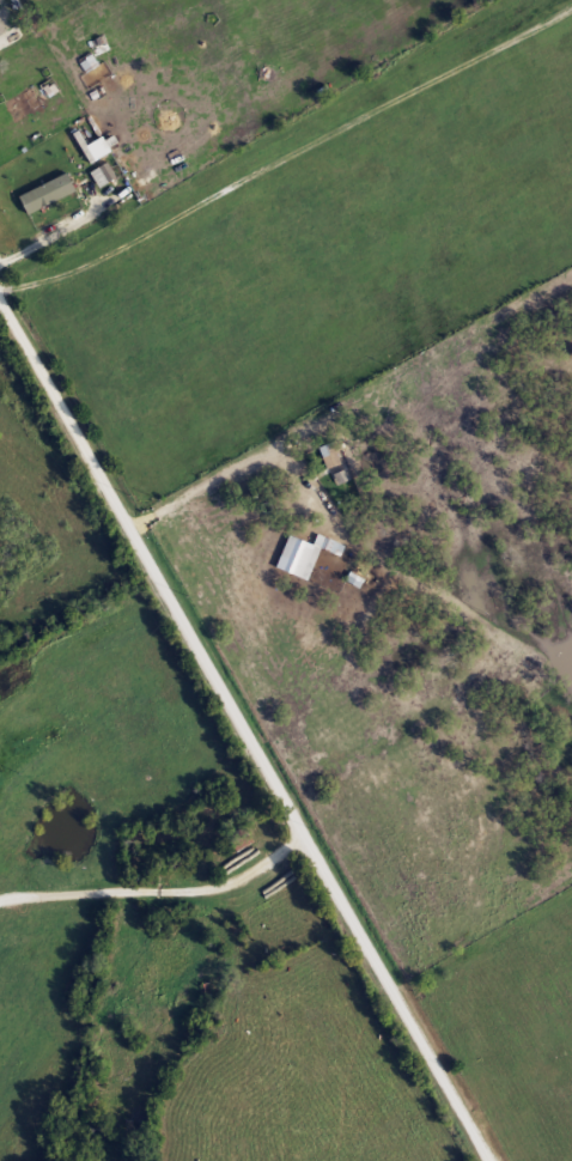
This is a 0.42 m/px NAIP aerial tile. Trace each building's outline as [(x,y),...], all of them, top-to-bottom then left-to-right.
[(109,153),(90,163),(81,146),(101,135),(109,153)] [(119,179),(110,163),(92,173),(101,189),(119,179)] [(72,192),(24,213),(16,195),(63,174),(72,192)] [(316,446),(337,439),(341,450),(320,456),(316,446)] [(311,581),(324,549),(344,557),(348,546),(320,534),(316,545),(292,535),(279,568),(311,581)] [(226,834),(244,826),(252,843),(233,851),(226,834)]
